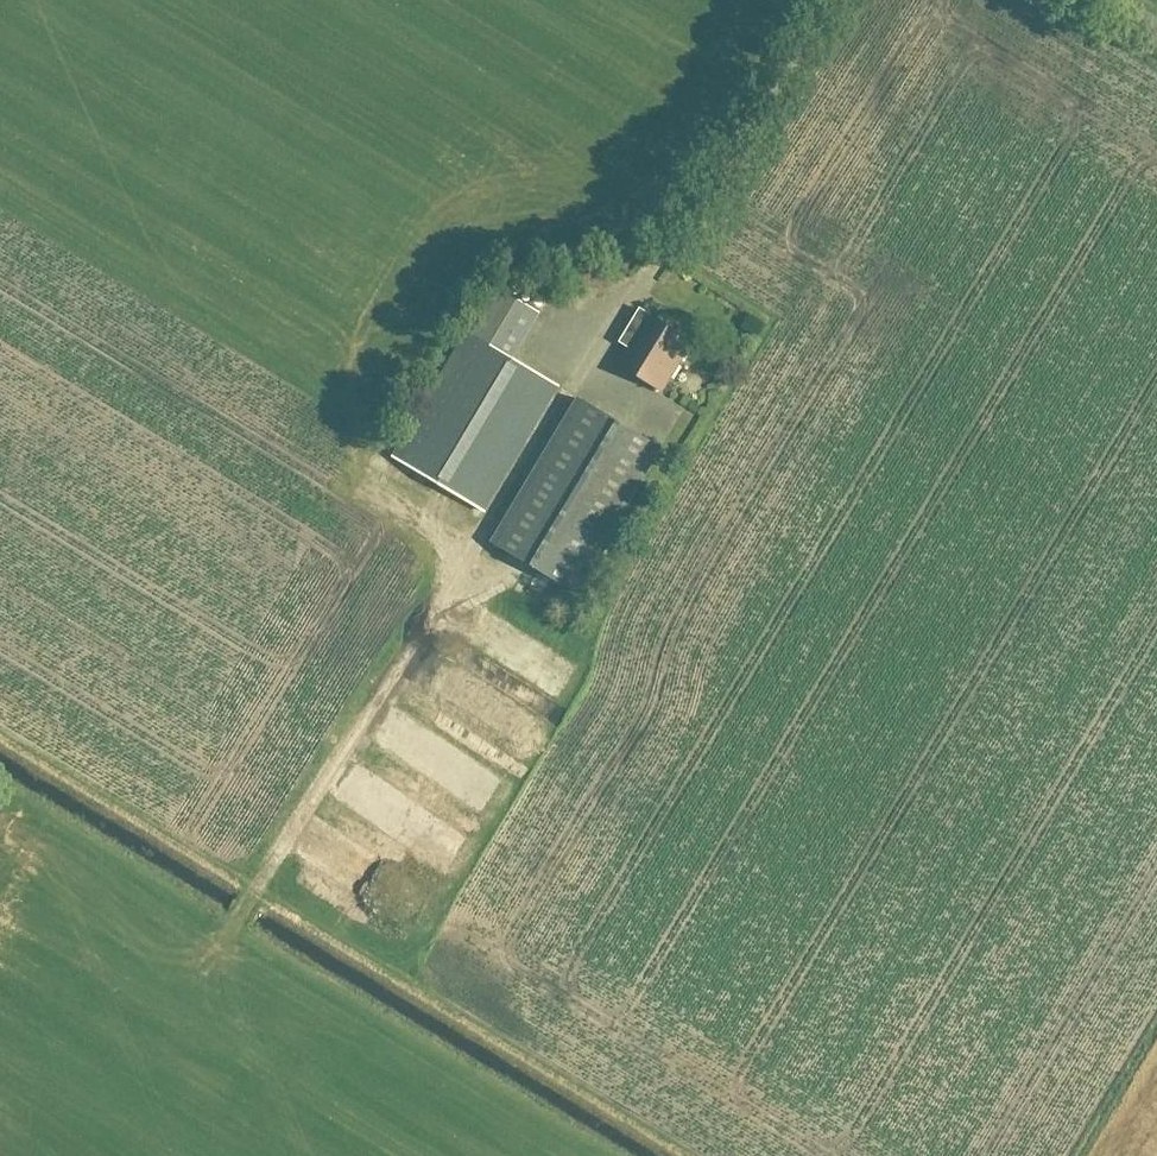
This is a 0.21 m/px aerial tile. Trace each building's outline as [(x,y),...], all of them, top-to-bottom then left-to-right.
[(493,289),(466,334),(392,459),(482,513),(557,388),(510,360),(536,315),(493,289)] [(616,367),(660,394),(691,344),(638,312),(623,338),(631,342),(616,367)] [(580,401),(491,544),(573,595),(662,452),(580,401)]
